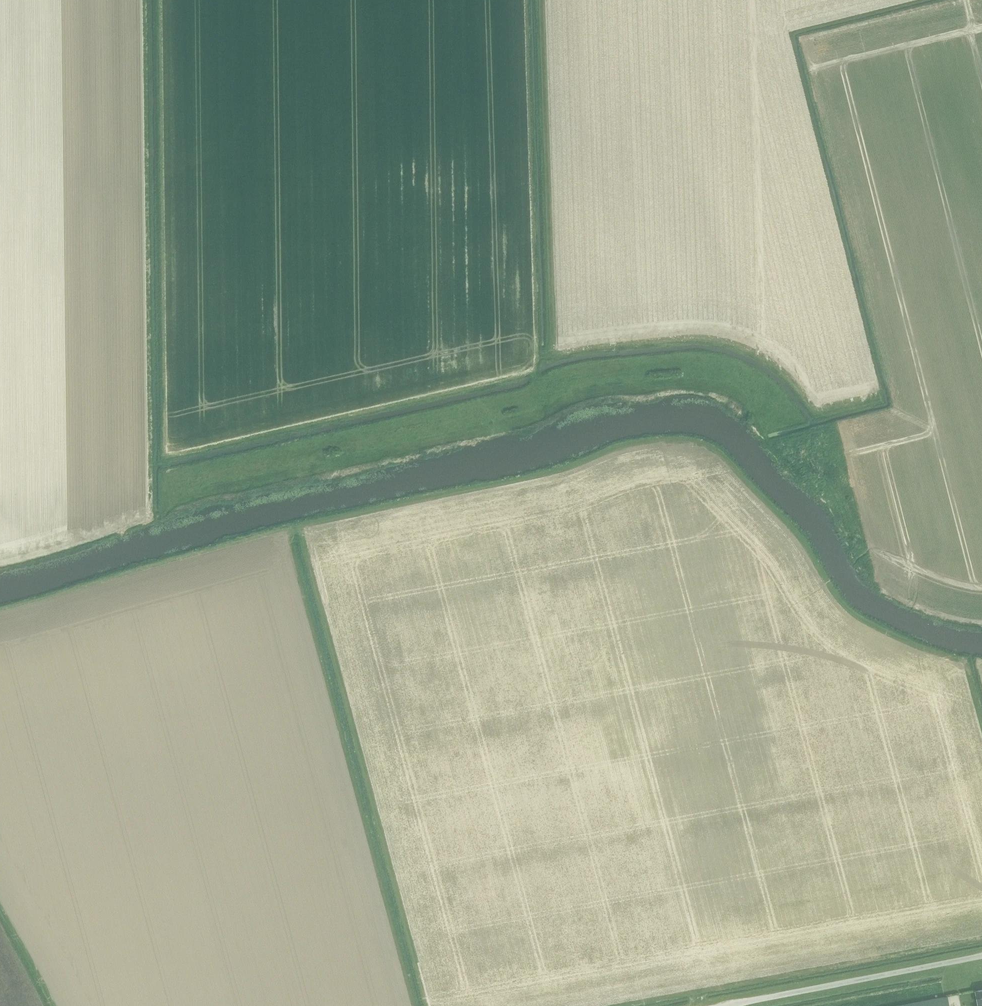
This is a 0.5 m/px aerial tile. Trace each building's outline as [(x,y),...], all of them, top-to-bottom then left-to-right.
[(897,1005),(946,1005),(945,997),(897,1005)]
